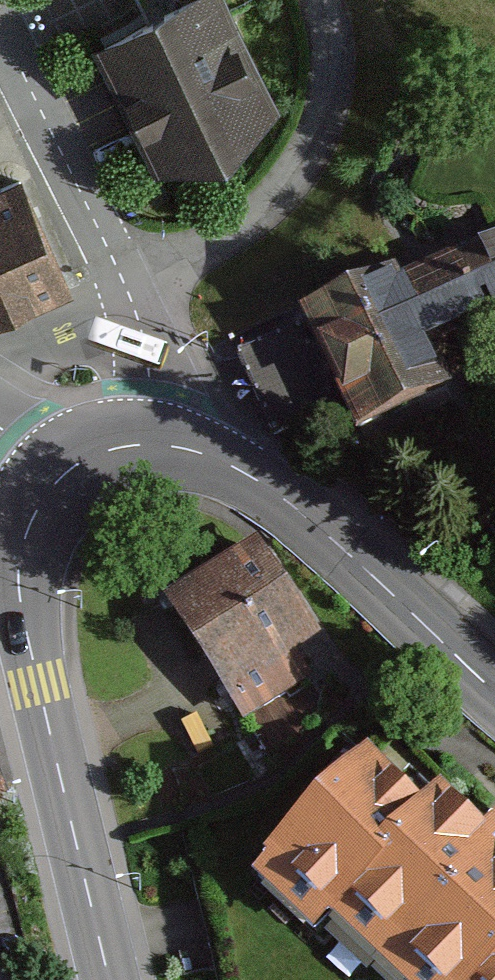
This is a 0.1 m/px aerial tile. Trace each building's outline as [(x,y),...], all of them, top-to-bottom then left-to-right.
[(224,0),(179,0),(96,41),(156,165),(276,107),(257,69),(224,0)] [(72,280),(27,178),(0,190),(0,311),(72,280)] [(295,311),(353,431),(437,390),(421,355),(494,320),(494,240),(485,220),(295,311)] [(309,629),(248,541),(167,597),(247,710),(299,674),(281,649),(309,629)] [(246,867),(317,937),(336,917),(401,979),(494,979),(494,814),(487,822),(440,776),(421,795),(368,743),(246,867)]
